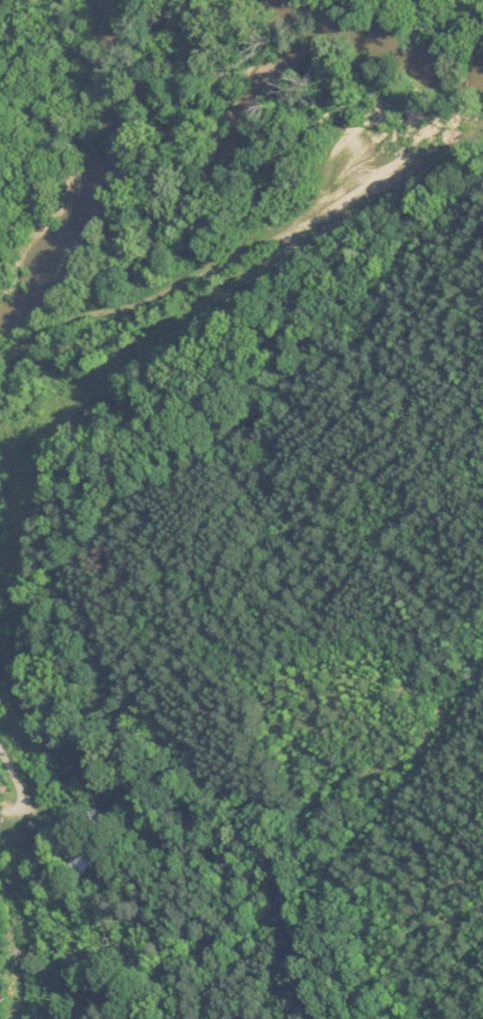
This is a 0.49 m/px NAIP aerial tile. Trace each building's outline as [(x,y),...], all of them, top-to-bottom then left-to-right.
[(30,837),(38,844),(43,839),(35,831),(30,837)] [(97,855),(83,845),(66,869),(81,879),(97,855)]
